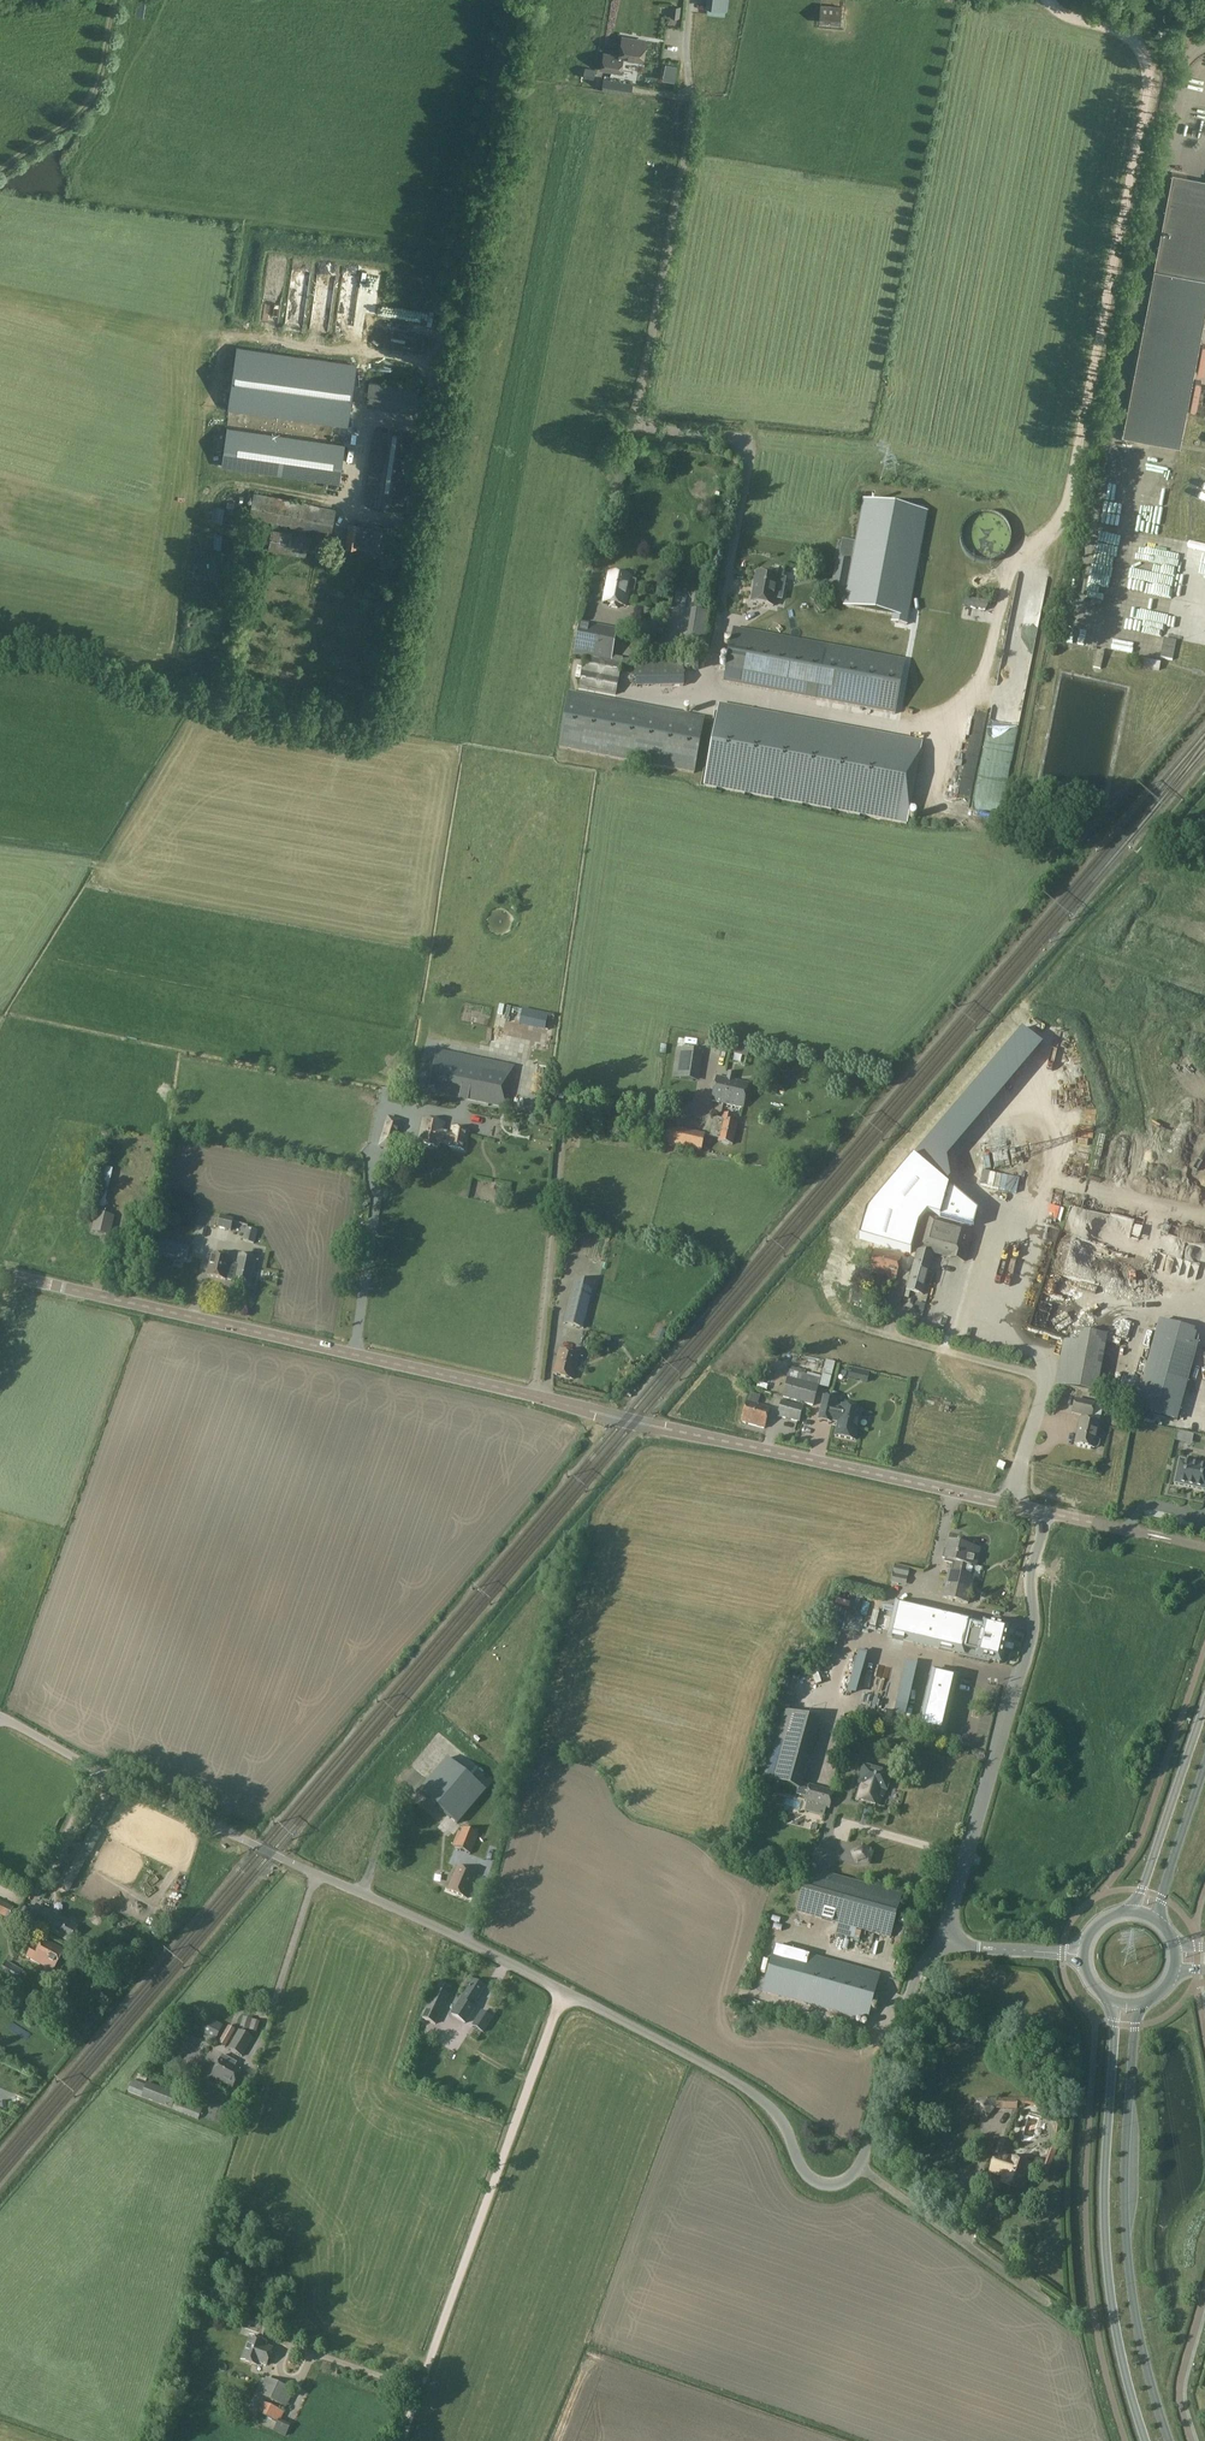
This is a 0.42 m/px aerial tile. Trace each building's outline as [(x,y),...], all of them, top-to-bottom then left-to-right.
[(842,7),(820,5),(819,22),(840,24),(842,7)] [(680,8),(671,6),(670,17),(679,18),(680,8)] [(726,8),(708,6),(708,13),(726,15),(726,8)] [(618,55),(618,56),(622,57),(642,60),(645,40),(622,36),(618,55)] [(618,55),(603,53),(601,68),(620,71),(622,57),(618,56),(618,55)] [(585,68),(584,77),(594,78),(595,69),(585,68)] [(605,78),(603,89),(631,93),(633,83),(605,78)] [(1204,113),(1204,111),(1204,105),(1190,102),(1189,110),(1204,113)] [(1122,433),(1180,444),(1204,312),(1204,179),(1172,172),(1122,433)] [(237,348),(229,408),(348,425),(356,365),(237,348)] [(362,403),(407,408),(410,385),(364,379),(362,403)] [(226,436),(223,458),(222,466),(340,483),(345,444),(227,427),(226,436)] [(414,434),(375,429),(365,504),(404,509),(414,434)] [(331,533),(336,508),(254,492),(249,517),(331,533)] [(853,562),(840,560),(836,581),(835,580),(833,593),(846,595),(845,605),(894,614),(893,621),(907,623),(908,616),(929,505),(865,493),(856,541),(853,562)] [(349,525),(346,544),(364,547),(366,538),(368,538),(368,535),(370,535),(371,528),(349,525)] [(261,529),(257,549),(305,558),(309,538),(261,529)] [(1107,598),(1118,537),(1096,533),(1085,594),(1107,598)] [(776,588),(778,577),(757,573),(752,602),(773,606),(774,599),(782,600),(784,590),(776,588)] [(637,580),(631,579),(631,578),(608,574),(603,602),(611,603),(609,611),(618,612),(619,605),(626,606),(629,591),(635,592),(637,580)] [(1119,618),(1160,626),(1166,597),(1125,589),(1119,618)] [(709,612),(691,610),(685,650),(704,653),(709,612)] [(1144,624),(1143,630),(1161,633),(1162,627),(1144,624)] [(579,627),(574,655),(584,657),(611,662),(616,633),(579,627)] [(905,660),(734,628),(724,682),(895,714),(905,660)] [(1172,660),(1177,635),(1165,632),(1160,658),(1172,660)] [(681,648),(672,648),(672,663),(682,663),(681,648)] [(1100,669),(1104,653),(1097,651),(1093,667),(1100,669)] [(585,658),(579,688),(616,695),(623,658),(613,656),(612,663),(585,658)] [(631,690),(682,688),(681,665),(630,667),(631,690)] [(569,693),(559,749),(694,773),(704,718),(569,693)] [(905,744),(719,710),(704,786),(907,824),(922,742),(906,739),(905,744)] [(507,1075),(435,1060),(429,1092),(500,1107),(507,1075)] [(696,1064),(676,1061),(673,1078),(694,1081),(696,1064)] [(798,1080),(799,1065),(781,1064),(780,1079),(798,1080)] [(748,1084),(717,1077),(711,1101),(743,1108),(748,1084)] [(433,1113),(454,1115),(455,1105),(434,1103),(433,1113)] [(484,1129),(494,1131),(497,1119),(466,1112),(465,1117),(464,1117),(463,1122),(471,1124),(470,1129),(483,1132),(484,1129)] [(714,1118),(710,1137),(720,1139),(719,1142),(733,1145),(737,1123),(732,1123),(734,1116),(725,1114),(723,1120),(714,1118)] [(451,1135),(442,1133),(443,1124),(423,1120),(419,1143),(439,1147),(440,1144),(449,1145),(448,1148),(464,1151),(467,1132),(452,1129),(451,1135)] [(705,1135),(669,1127),(665,1144),(701,1152),(705,1135)] [(933,1174),(912,1157),(866,1213),(860,1238),(912,1250),(920,1215),(972,1227),(978,1209),(933,1174)] [(89,1204),(100,1206),(109,1168),(97,1165),(89,1204)] [(97,1213),(93,1231),(110,1235),(114,1217),(97,1213)] [(221,1215),(218,1228),(231,1231),(233,1218),(221,1215)] [(1135,1236),(1140,1220),(1126,1215),(1120,1231),(1135,1236)] [(918,1248),(948,1257),(964,1261),(965,1261),(962,1260),(971,1230),(927,1218),(918,1248)] [(176,1225),(173,1231),(181,1234),(183,1227),(176,1225)] [(243,1242),(254,1244),(257,1232),(247,1229),(243,1242)] [(160,1242),(158,1252),(185,1258),(187,1248),(160,1242)] [(898,1273),(899,1249),(865,1248),(864,1272),(898,1273)] [(915,1250),(907,1292),(920,1295),(929,1253),(915,1250)] [(234,1274),(236,1268),(229,1266),(230,1259),(212,1255),(207,1276),(226,1280),(229,1281),(230,1275),(231,1275),(232,1273),(234,1274)] [(230,1275),(229,1281),(236,1282),(236,1283),(251,1286),(257,1259),(242,1256),(238,1255),(236,1268),(234,1274),(232,1273),(231,1275),(230,1275)] [(576,1278),(564,1324),(583,1329),(595,1283),(576,1278)] [(1159,1322),(1149,1357),(1189,1368),(1196,1344),(1192,1343),(1195,1331),(1159,1322)] [(1062,1328),(1057,1367),(1063,1368),(1062,1378),(1069,1379),(1068,1390),(1091,1393),(1099,1333),(1062,1328)] [(575,1340),(583,1343),(586,1332),(577,1330),(575,1340)] [(1111,1334),(1106,1349),(1113,1352),(1119,1337),(1111,1334)] [(573,1378),(578,1356),(559,1352),(554,1373),(573,1378)] [(850,1368),(847,1379),(867,1383),(869,1373),(870,1373),(870,1372),(850,1367),(850,1368)] [(820,1379),(789,1371),(782,1398),(813,1407),(820,1379)] [(831,1379),(822,1376),(820,1387),(828,1389),(831,1379)] [(841,1405),(840,1410),(834,1408),(836,1399),(824,1396),(818,1420),(831,1423),(832,1421),(837,1422),(834,1436),(855,1441),(862,1410),(841,1405)] [(1075,1399),(1071,1415),(1081,1417),(1081,1420),(1075,1445),(1093,1449),(1093,1447),(1097,1448),(1099,1447),(1100,1441),(1099,1439),(1095,1438),(1099,1424),(1091,1422),(1095,1404),(1075,1399)] [(777,1416),(782,1418),(799,1422),(803,1407),(781,1401),(777,1416)] [(770,1409),(747,1402),(742,1422),(764,1428),(770,1409)] [(1117,1413),(1115,1416),(1116,1419),(1117,1422),(1121,1422),(1123,1420),(1121,1416),(1120,1413),(1117,1413)] [(1174,1484),(1175,1484),(1204,1491),(1204,1466),(1179,1461),(1174,1484)] [(947,1548),(944,1547),(942,1557),(945,1558),(945,1560),(955,1562),(952,1574),(948,1573),(943,1598),(968,1604),(973,1579),(976,1567),(981,1548),(949,1541),(947,1548)] [(889,1572),(902,1577),(906,1567),(893,1562),(889,1572)] [(868,1614),(867,1601),(857,1602),(858,1615),(868,1614)] [(920,1608),(896,1603),(888,1638),(955,1654),(955,1651),(960,1653),(959,1657),(989,1664),(990,1662),(1000,1664),(1005,1643),(1006,1643),(1010,1628),(999,1626),(999,1627),(984,1623),(984,1624),(972,1622),(973,1621),(920,1608)] [(875,1674),(887,1676),(890,1659),(878,1657),(875,1674)] [(899,1704),(909,1706),(917,1665),(908,1663),(899,1704)] [(959,1676),(932,1670),(917,1731),(944,1738),(959,1676)] [(817,1721),(775,1710),(757,1778),(799,1789),(800,1783),(817,1721)] [(487,1791),(448,1758),(420,1790),(458,1824),(487,1791)] [(892,1773),(862,1765),(857,1784),(859,1784),(855,1799),(856,1800),(856,1801),(881,1807),(883,1798),(884,1798),(886,1792),(887,1792),(892,1773)] [(799,1789),(797,1794),(807,1797),(805,1802),(828,1808),(832,1792),(800,1783),(799,1789)] [(454,1847),(471,1854),(479,1834),(463,1827),(454,1847)] [(81,1848),(90,1853),(100,1835),(91,1830),(81,1848)] [(78,1849),(59,1884),(70,1891),(89,1855),(78,1849)] [(476,1876),(456,1868),(447,1891),(467,1899),(476,1876)] [(807,1878),(797,1913),(840,1925),(852,1882),(824,1874),(822,1882),(807,1878)] [(852,1882),(840,1925),(890,1938),(902,1895),(852,1882)] [(0,1901),(0,1916),(9,1920),(14,1907),(0,1901)] [(31,1915),(28,1920),(43,1928),(69,1942),(77,1927),(75,1926),(74,1924),(71,1922),(69,1923),(58,1917),(58,1915),(54,1913),(53,1914),(51,1913),(51,1914),(36,1906),(31,1915)] [(44,1939),(38,1951),(31,1948),(27,1957),(53,1972),(65,1950),(44,1939)] [(797,2002),(809,1956),(776,1947),(763,1993),(797,2002)] [(809,1956),(797,2002),(867,2021),(880,1975),(809,1956)] [(0,1974),(0,1975),(17,1984),(24,1971),(7,1962),(0,1974)] [(474,1981),(453,2013),(466,2022),(477,2004),(474,2003),(484,1988),(474,1981)] [(449,1996),(435,1989),(421,2018),(435,2025),(449,1996)] [(472,2026),(483,2033),(496,2011),(486,2005),(472,2026)] [(192,2016),(187,2026),(216,2040),(223,2026),(208,2018),(206,2022),(192,2016)] [(235,2030),(229,2026),(218,2043),(225,2047),(235,2030)] [(242,2057),(253,2038),(239,2030),(228,2048),(242,2057)] [(236,2063),(223,2055),(211,2077),(232,2089),(242,2070),(235,2065),(236,2063)] [(141,2097),(146,2085),(133,2079),(128,2092),(141,2097)] [(147,2082),(146,2085),(141,2097),(141,2098),(172,2110),(172,2109),(177,2097),(178,2094),(147,2082)] [(177,2097),(172,2109),(199,2120),(203,2108),(177,2097)] [(988,2099),(987,2100),(993,2109),(996,2108),(997,2100),(988,2099)] [(997,2100),(996,2108),(996,2109),(1017,2109),(1017,2104),(1017,2099),(997,2099),(997,2100)] [(987,2100),(977,2103),(976,2113),(985,2117),(993,2109),(987,2100)] [(1009,2158),(1004,2156),(1008,2145),(999,2142),(990,2172),(1003,2176),(1001,2183),(1021,2189),(1030,2164),(1009,2157),(1009,2158)] [(903,2146),(898,2154),(912,2161),(916,2153),(903,2146)] [(246,2319),(242,2329),(260,2335),(264,2326),(246,2319)] [(420,2321),(418,2329),(427,2330),(428,2322),(420,2321)] [(264,2326),(260,2335),(260,2338),(268,2341),(272,2329),(264,2326)] [(267,2343),(259,2340),(249,2337),(241,2360),(258,2366),(259,2363),(266,2366),(272,2349),(266,2347),(267,2343)] [(263,2383),(258,2394),(287,2408),(293,2394),(290,2393),(291,2390),(273,2381),(271,2387),(263,2383)] [(280,2423),(281,2420),(284,2412),(270,2406),(262,2403),(262,2404),(261,2406),(257,2413),(278,2422),(280,2423)] [(272,2421),(270,2429),(286,2433),(287,2425),(272,2421)]
